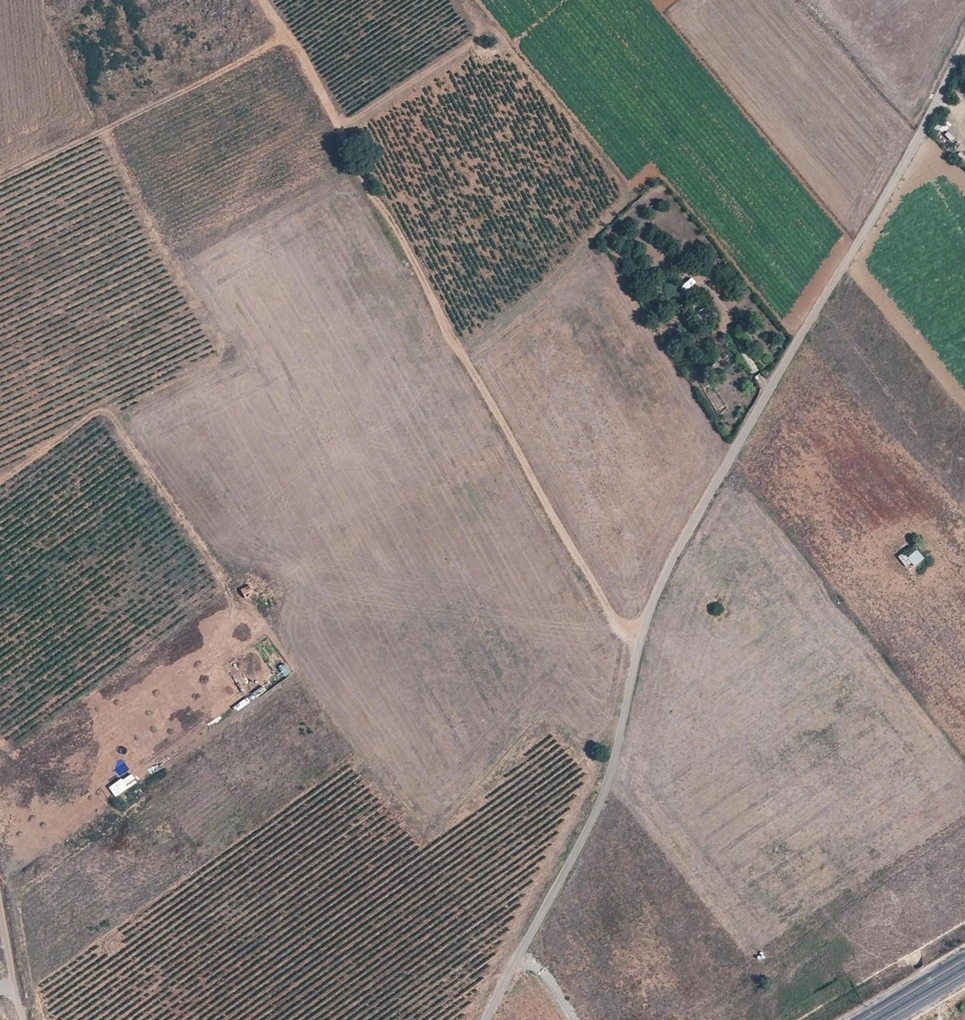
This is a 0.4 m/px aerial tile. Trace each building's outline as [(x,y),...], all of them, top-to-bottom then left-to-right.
[(900,559),(906,569),(924,559),(917,548),(900,559)] [(244,596),(246,600),(256,595),(253,590),(250,584),(240,590),(244,596)]
